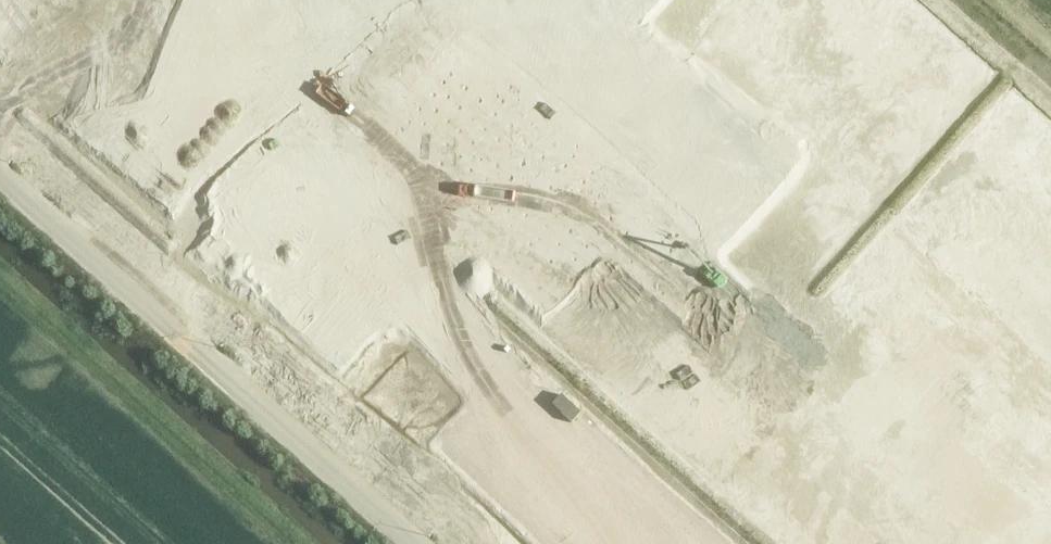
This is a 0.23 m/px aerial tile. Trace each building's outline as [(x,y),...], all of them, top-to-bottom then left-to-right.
[(506,126),(449,76),(399,132),(644,348),(694,292),(633,239),(648,223),(521,110),(506,126)]
